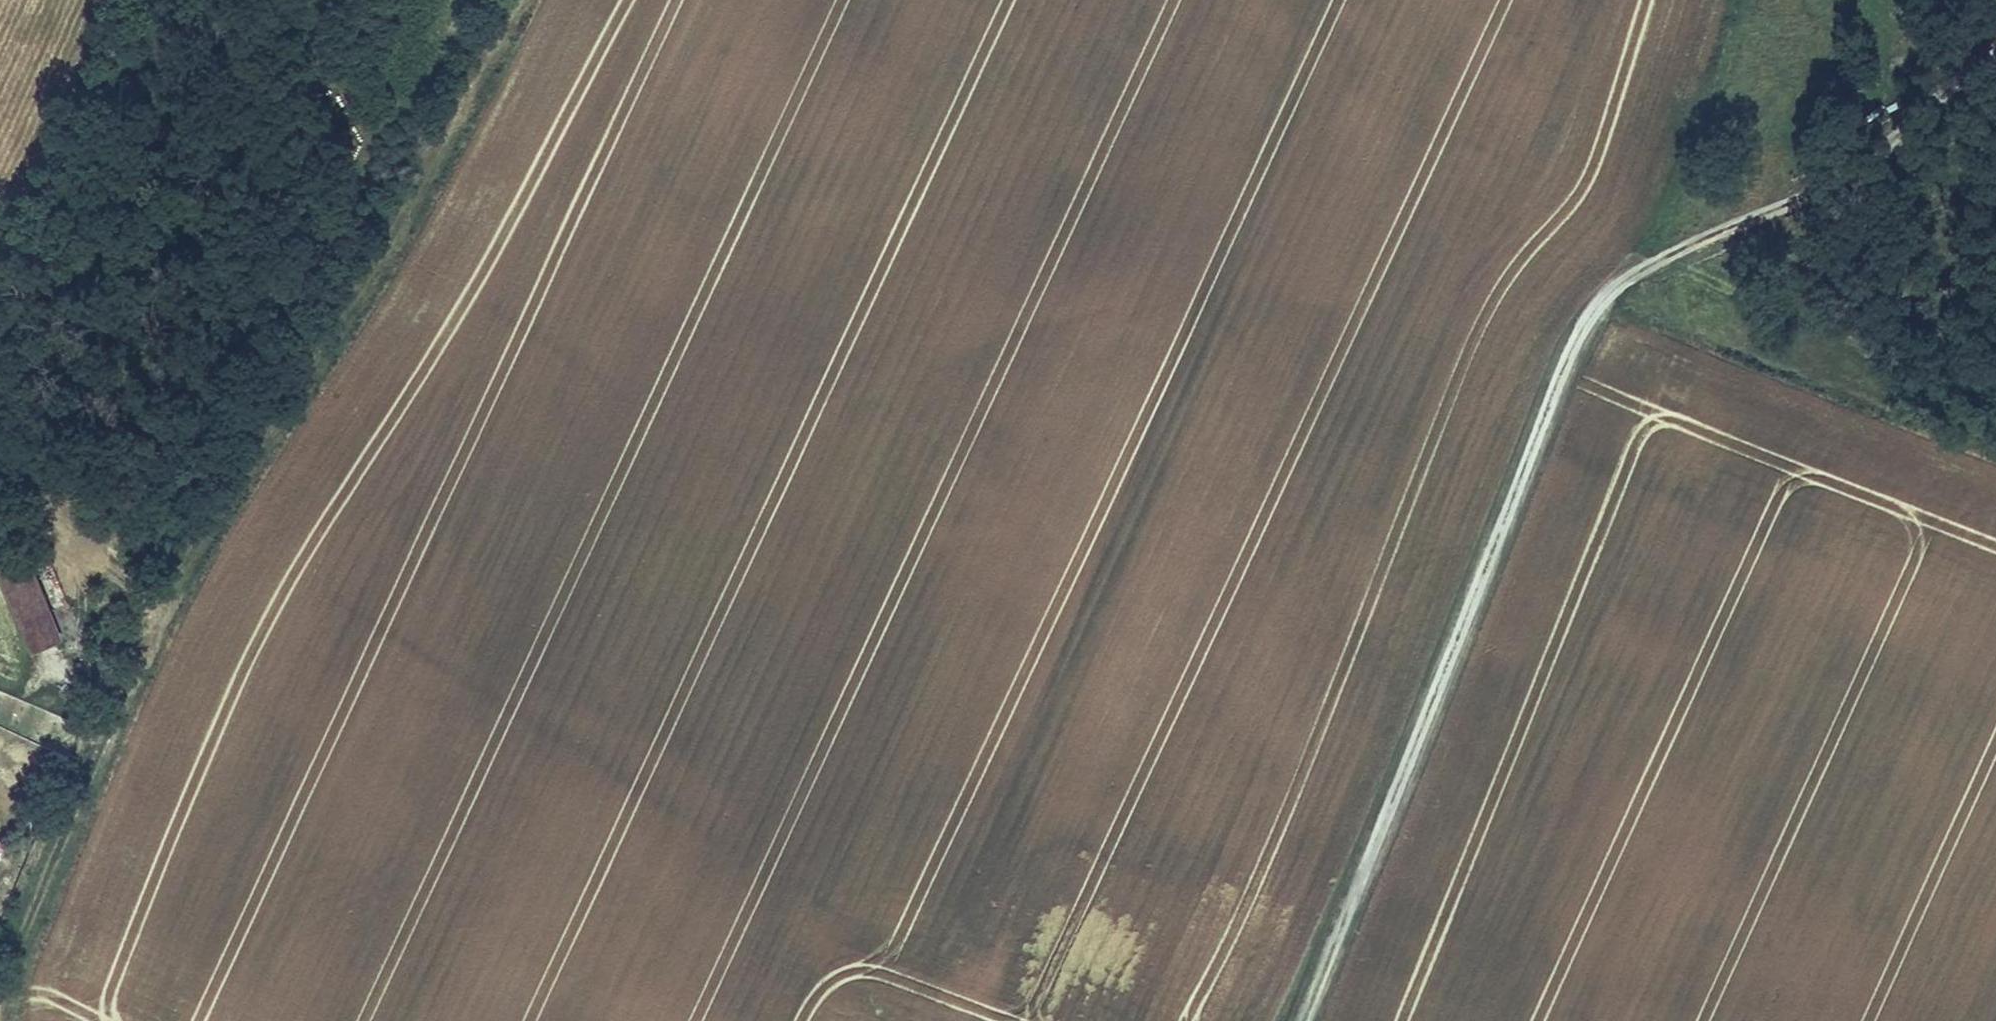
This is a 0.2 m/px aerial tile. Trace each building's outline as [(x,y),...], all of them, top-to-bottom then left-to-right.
[(0,556),(0,571),(30,648),(64,635),(30,545),(0,556)]
